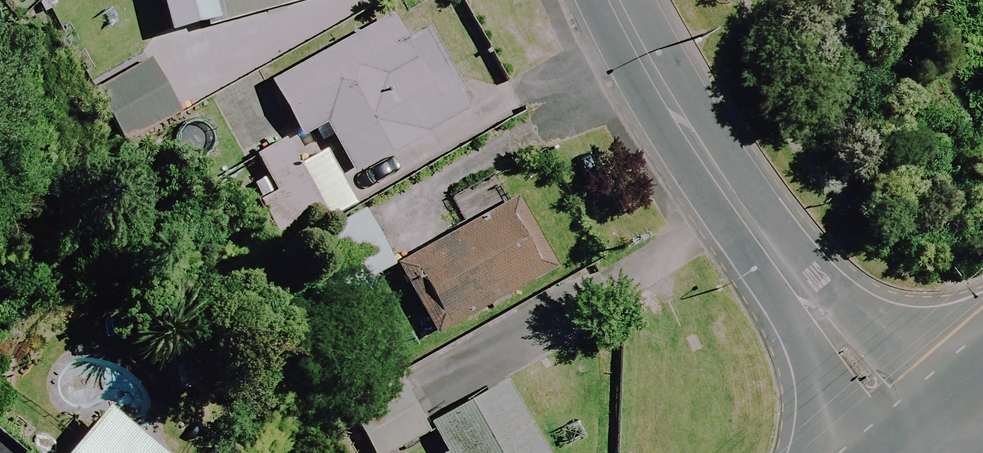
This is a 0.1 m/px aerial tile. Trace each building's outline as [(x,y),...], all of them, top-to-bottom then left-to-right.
[(170,38),(319,0),(161,0),(170,38)] [(425,80),(391,20),(272,87),(302,139),(326,126),(354,176),(464,115),(439,71),(425,80)] [(180,115),(154,64),(100,92),(126,143),(180,115)] [(258,155),(270,177),(255,185),(287,242),(355,204),(326,153),(305,165),(289,137),(258,155)] [(458,207),(470,227),(398,267),(436,337),(544,277),(506,207),(494,187),(458,207)] [(507,387),(432,428),(446,452),(543,452),(507,387)] [(108,408),(71,452),(163,452),(108,408)]
